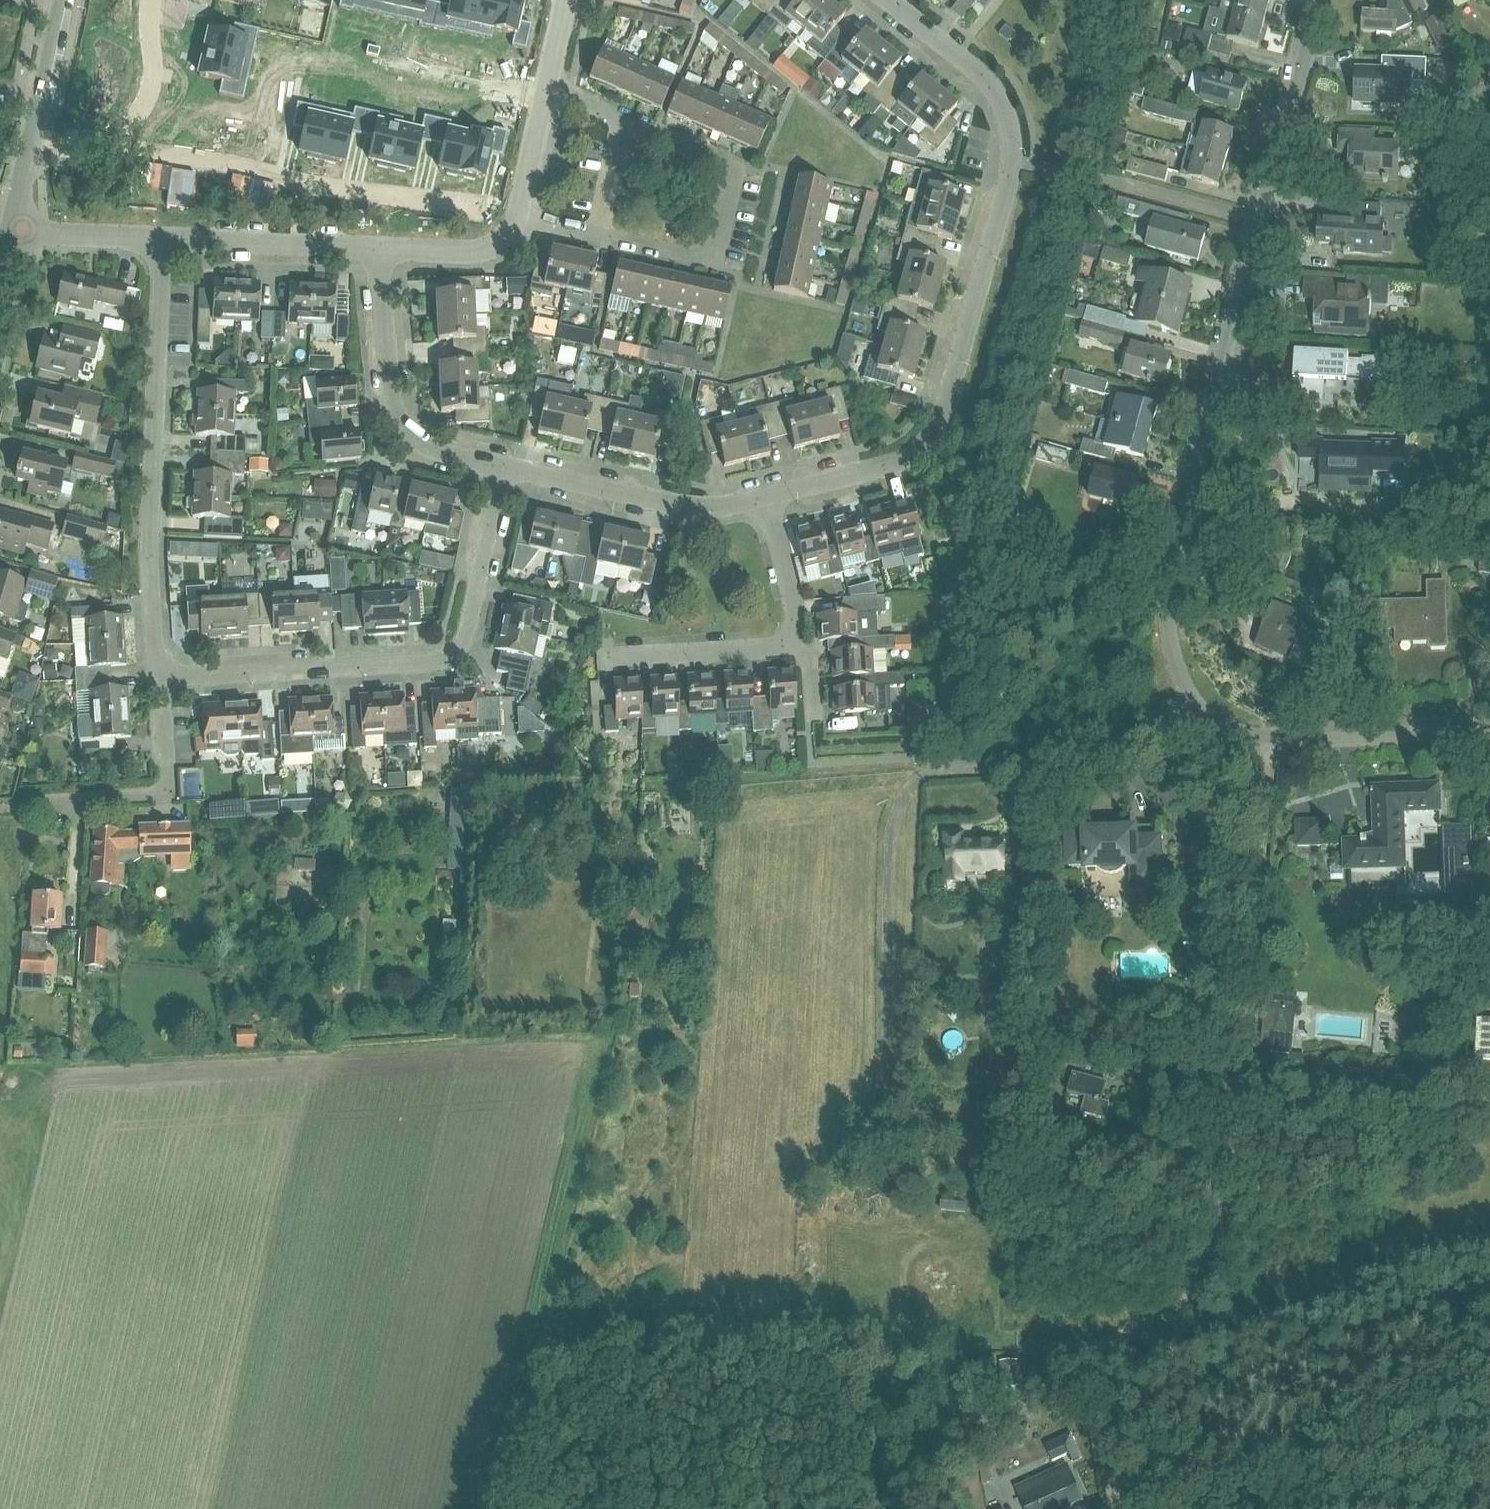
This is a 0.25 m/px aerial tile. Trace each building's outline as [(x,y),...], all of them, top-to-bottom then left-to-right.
[(338,9),(351,12),(354,0),(376,5),(377,0),(340,0),(338,9)] [(376,5),(399,11),(402,0),(377,0),(376,5)] [(399,11),(422,16),(419,28),(432,31),(437,7),(424,4),(425,0),(402,0),(399,11)] [(437,7),(432,31),(445,34),(448,22),(470,27),(476,0),(453,0),(451,10),(437,7)] [(470,27),(493,33),(501,0),(476,0),(470,27)] [(493,33),(516,38),(513,50),(526,53),(531,29),(518,26),(524,3),(511,0),(501,0),(493,33)] [(750,4),(767,17),(781,0),(753,0),(750,4)] [(788,0),(781,0),(767,17),(768,18),(775,23),(784,31),(791,23),(801,32),(825,2),(823,0),(797,0),(794,4),(788,0)] [(1264,24),(1271,0),(1239,0),(1238,3),(1225,0),(1223,0),(1222,3),(1212,0),(1206,0),(1204,7),(1219,12),(1235,16),(1264,24)] [(1362,33),(1396,35),(1397,34),(1412,24),(1409,18),(1426,10),(1422,0),(1396,0),(1389,4),(1388,14),(1364,13),(1362,33)] [(688,17),(692,5),(683,2),(679,14),(688,17)] [(844,17),(825,2),(801,32),(813,41),(807,49),(823,62),(840,41),(830,34),(844,17)] [(616,19),(629,22),(631,13),(618,10),(616,19)] [(642,25),(655,28),(657,18),(644,16),(642,25)] [(722,16),(717,22),(727,30),(732,24),(722,16)] [(1228,41),(1238,44),(1258,49),(1264,24),(1235,16),(1228,41)] [(1457,45),(1441,16),(1426,24),(1441,53),(1457,45)] [(657,18),(655,28),(667,30),(669,21),(657,18)] [(202,41),(198,54),(236,63),(242,41),(253,43),(256,28),(233,23),(230,38),(207,32),(205,41),(202,41)] [(682,24),(680,33),(693,36),(695,27),(682,24)] [(999,35),(1008,42),(1016,33),(1007,26),(999,35)] [(709,38),(719,46),(725,38),(715,30),(709,38)] [(1184,46),(1209,52),(1213,37),(1188,30),(1184,46)] [(846,67),(858,77),(882,47),(864,32),(850,49),(840,41),(823,62),(839,75),(846,67)] [(1146,45),(1158,47),(1160,33),(1149,32),(1146,45)] [(752,36),(745,45),(755,52),(762,44),(752,36)] [(725,38),(719,46),(729,53),(735,46),(725,38)] [(608,87),(621,57),(619,56),(623,49),(607,41),(603,49),(589,79),(608,87)] [(308,58),(320,61),(323,46),(311,43),(308,58)] [(900,62),(882,47),(858,77),(869,86),(863,94),(867,97),(859,106),(872,116),(880,107),(896,86),(887,79),(900,62)] [(380,50),(368,48),(366,56),(378,59),(380,50)] [(236,63),(198,54),(195,68),(198,68),(196,77),(219,83),(216,98),(238,103),(242,88),(231,86),(236,63)] [(750,70),(756,63),(746,55),(740,62),(750,70)] [(625,95),(638,64),(621,57),(608,87),(625,95)] [(1355,103),(1364,104),(1363,108),(1380,109),(1380,104),(1410,105),(1411,83),(1426,84),(1427,60),(1395,59),(1394,71),(1356,70),(1355,103)] [(823,62),(816,71),(832,84),(839,75),(823,62)] [(756,63),(750,70),(760,78),(766,71),(756,63)] [(656,72),(638,64),(625,95),(642,103),(656,72)] [(481,81),(484,68),(474,66),(471,79),(481,81)] [(1473,68),(1471,82),(1487,83),(1489,70),(1473,68)] [(1187,97),(1203,101),(1202,102),(1240,113),(1247,86),(1195,71),(1187,97)] [(674,80),(656,72),(642,103),(661,111),(674,80)] [(799,72),(791,82),(801,89),(808,80),(799,72)] [(699,91),(698,90),(702,81),(688,75),(684,84),(681,83),(668,114),(686,122),(699,91)] [(906,94),(896,86),(880,107),(872,116),(887,129),(895,120),(897,122),(904,113),(915,122),(939,92),(920,77),(906,94)] [(410,81),(398,78),(394,95),(406,98),(410,81)] [(814,99),(822,87),(810,79),(802,91),(814,99)] [(787,88),(777,80),(771,87),(781,95),(787,88)] [(699,91),(686,122),(704,130),(717,99),(699,91)] [(957,106),(939,92),(915,122),(925,130),(919,138),(937,152),(953,132),(943,124),(957,106)] [(721,137),(734,106),(717,99),(704,130),(721,137)] [(1144,113),(1171,121),(1175,107),(1148,100),(1144,113)] [(844,114),(844,107),(838,104),(832,113),(840,120),(844,114)] [(738,145),(752,114),(734,106),(721,137),(738,145)] [(312,111),(299,108),(293,131),(307,134),(302,156),(309,157),(308,161),(322,164),(331,126),(310,121),(312,111)] [(352,131),(331,126),(322,164),(335,167),(336,164),(343,165),(350,136),(363,140),(369,117),(355,114),(352,131)] [(770,122),(752,114),(738,145),(757,153),(765,134),(770,122)] [(382,120),(369,117),(363,140),(376,142),(371,165),(379,166),(378,169),(391,173),(401,132),(380,128),(382,120)] [(422,137),(401,132),(391,173),(405,176),(405,173),(413,174),(420,143),(433,146),(438,124),(426,120),(422,137)] [(1234,134),(1195,123),(1194,127),(1187,150),(1226,161),(1234,134)] [(447,178),(461,181),(470,143),(449,139),(452,126),(438,124),(433,146),(446,148),(441,173),(448,175),(447,178)] [(864,128),(858,136),(867,143),(873,135),(864,128)] [(1374,134),(1341,132),(1340,147),(1352,148),(1350,178),(1383,180),(1383,183),(1388,183),(1388,180),(1397,181),(1399,146),(1374,145),(1374,134)] [(470,143),(461,181),(475,184),(475,181),(483,183),(488,157),(501,160),(507,138),(494,135),(491,148),(470,143)] [(913,149),(906,159),(915,161),(920,155),(913,149)] [(1226,161),(1187,150),(1184,164),(1180,175),(1180,176),(1219,187),(1226,161)] [(1165,183),(1169,172),(1169,169),(1130,159),(1127,173),(1165,183)] [(911,207),(921,210),(958,220),(964,196),(943,190),(947,178),(921,171),(911,207)] [(799,178),(795,197),(828,205),(832,185),(799,178)] [(873,209),(876,196),(867,194),(863,206),(873,209)] [(823,223),(828,205),(795,197),(791,216),(823,223)] [(1119,199),(1115,213),(1155,223),(1148,249),(1179,257),(1198,262),(1206,235),(1190,231),(1163,224),(1166,212),(1155,209),(1147,207),(1119,199)] [(1382,255),(1384,222),(1381,222),(1381,205),(1343,203),(1343,219),(1321,218),(1319,244),(1336,245),(1335,252),(1355,253),(1382,255)] [(911,207),(901,242),(927,249),(930,236),(951,242),(958,220),(921,210),(911,207)] [(791,216),(786,235),(819,242),(823,223),(791,216)] [(866,233),(869,221),(860,219),(856,231),(866,233)] [(866,233),(856,231),(853,243),(862,246),(866,233)] [(815,261),(819,242),(786,235),(782,253),(815,261)] [(906,265),(903,278),(938,288),(945,265),(924,260),(927,249),(901,242),(896,262),(906,265)] [(1101,261),(1129,269),(1132,257),(1105,249),(1101,261)] [(567,291),(575,255),(552,250),(547,271),(535,268),(529,294),(551,299),(553,288),(567,291)] [(1448,250),(1448,258),(1459,259),(1460,251),(1448,250)] [(782,253),(778,272),(811,279),(815,261),(782,253)] [(575,255),(567,291),(580,294),(578,305),(600,309),(605,284),(593,281),(598,260),(575,255)] [(849,256),(846,268),(855,270),(859,258),(849,256)] [(610,297),(630,302),(637,269),(618,264),(610,297)] [(852,283),(855,270),(846,268),(843,280),(852,283)] [(656,273),(637,269),(630,302),(648,306),(656,273)] [(1150,286),(1146,299),(1185,310),(1192,285),(1141,271),(1138,282),(1150,286)] [(806,299),(811,279),(778,272),(774,291),(806,299)] [(648,306),(667,310),(674,277),(656,273),(648,306)] [(122,309),(127,287),(97,281),(97,283),(65,276),(58,305),(91,312),(94,301),(102,304),(122,309)] [(693,281),(674,277),(667,310),(686,314),(693,281)] [(932,311),(938,288),(903,278),(899,292),(888,289),(882,311),(907,318),(911,305),(932,311)] [(458,293),(436,294),(437,318),(474,316),(490,315),(490,302),(485,302),(485,299),(484,279),(458,281),(458,293)] [(526,296),(525,279),(506,280),(507,297),(526,296)] [(693,281),(686,314),(704,319),(712,286),(693,281)] [(1307,281),(1306,299),(1318,300),(1315,336),(1366,340),(1369,304),(1372,304),(1372,299),(1369,299),(1370,290),(1337,287),(1337,283),(1307,281)] [(214,322),(236,323),(237,283),(215,282),(214,322)] [(237,283),(236,323),(258,324),(259,284),(237,283)] [(289,325),(311,326),(313,286),(291,285),(289,325)] [(335,287),(313,286),(311,326),(333,327),(335,287)] [(731,290),(712,286),(704,319),(724,323),(731,290)] [(830,290),(827,303),(835,305),(839,292),(830,290)] [(845,307),(848,295),(839,292),(835,305),(845,307)] [(1185,310),(1146,299),(1135,296),(1131,310),(1142,313),(1139,325),(1178,335),(1185,310)] [(852,302),(849,314),(861,317),(864,306),(852,302)] [(1077,319),(1081,320),(1123,332),(1127,319),(1080,306),(1077,319)] [(198,311),(197,337),(209,337),(210,311),(198,311)] [(887,334),(883,348),(919,358),(925,335),(904,329),(907,318),(882,311),(876,332),(887,334)] [(273,340),(274,314),(262,314),(261,340),(273,340)] [(274,314),(273,340),(285,341),(286,315),(274,314)] [(103,316),(100,326),(119,331),(121,321),(103,316)] [(460,340),(461,353),(487,352),(486,329),(475,330),(474,316),(437,318),(438,341),(460,340)] [(349,317),(337,317),(336,343),(348,343),(349,317)] [(1123,332),(1081,320),(1077,334),(1079,335),(1079,336),(1121,348),(1125,333),(1123,332)] [(553,336),(554,324),(532,321),(531,333),(553,336)] [(133,336),(136,325),(124,322),(122,334),(133,336)] [(37,369),(76,379),(81,357),(94,360),(99,338),(72,331),(69,345),(44,339),(37,369)] [(579,346),(591,349),(595,334),(582,331),(579,346)] [(516,339),(516,350),(528,349),(527,338),(516,339)] [(133,341),(122,339),(120,350),(131,352),(133,341)] [(842,339),(840,347),(852,350),(854,342),(842,339)] [(611,353),(614,343),(601,340),(599,351),(611,353)] [(567,363),(570,350),(556,346),(553,360),(567,363)] [(624,356),(636,359),(639,349),(626,346),(624,356)] [(912,380),(919,358),(883,348),(879,360),(869,357),(863,379),(888,386),(891,374),(912,380)] [(1126,375),(1164,385),(1171,358),(1133,348),(1126,375)] [(651,351),(639,349),(636,359),(648,362),(651,351)] [(439,366),(440,389),(477,388),(477,374),(487,374),(487,352),(461,353),(461,365),(439,366)] [(1294,381),(1293,404),(1323,405),(1324,382),(1347,384),(1347,379),(1361,380),(1361,383),(1389,384),(1390,359),(1362,357),(1362,360),(1348,359),(1348,355),(1295,352),(1294,381)] [(674,368),(676,357),(664,354),(661,365),(674,368)] [(581,356),(576,383),(586,385),(591,358),(581,356)] [(309,357),(309,370),(321,371),(321,357),(309,357)] [(676,357),(674,368),(686,370),(688,360),(676,357)] [(711,376),(713,365),(701,363),(699,373),(711,376)] [(1109,383),(1070,373),(1066,386),(1105,397),(1109,383)] [(354,380),(316,384),(315,379),(302,380),(304,401),(306,401),(308,425),(334,422),(333,410),(356,408),(354,380)] [(248,382),(240,382),(239,394),(248,394),(248,382)] [(817,387),(818,394),(821,405),(808,408),(817,444),(839,438),(834,417),(846,414),(840,389),(828,392),(827,384),(817,387)] [(538,435),(561,440),(569,404),(555,401),(558,390),(543,387),(537,385),(530,410),(542,414),(538,435)] [(96,420),(102,396),(66,387),(62,403),(56,402),(56,400),(38,395),(31,426),(69,436),(73,420),(79,422),(81,416),(96,420)] [(478,402),(477,388),(440,389),(441,413),(463,412),(463,425),(489,423),(489,403),(489,401),(478,402)] [(194,414),(234,416),(235,394),(198,392),(197,401),(194,400),(194,414)] [(588,424),(600,426),(606,401),(585,396),(582,407),(569,404),(561,440),(584,445),(588,424)] [(1111,422),(1150,433),(1157,408),(1118,397),(1111,422)] [(606,401),(600,426),(613,429),(608,451),(631,456),(639,420),(626,417),(628,406),(606,401)] [(792,401),(770,407),(776,432),(788,429),(794,450),(817,444),(808,408),(794,412),(792,401)] [(751,423),(738,426),(747,462),(770,456),(764,435),(776,432),(770,407),(748,412),(751,423)] [(288,410),(277,411),(278,423),(289,422),(288,410)] [(652,423),(639,420),(631,456),(654,461),(659,440),(671,442),(676,417),(655,412),(652,423)] [(233,438),(234,416),(194,414),(193,428),(196,428),(196,437),(216,438),(215,456),(245,458),(245,438),(233,438)] [(724,468),(747,462),(738,426),(724,429),(722,419),(700,424),(708,457),(709,457),(707,449),(719,446),(724,468)] [(1143,458),(1145,454),(1147,453),(1149,446),(1148,444),(1150,433),(1111,422),(1111,423),(1102,421),(1098,435),(1095,437),(1094,441),(1096,443),(1084,440),(1081,453),(1114,462),(1117,451),(1143,458)] [(335,434),(334,422),(308,425),(310,448),(321,447),(323,463),(361,460),(358,432),(335,434)] [(1374,441),(1374,448),(1323,446),(1323,441),(1301,440),(1300,460),(1321,460),(1321,476),(1373,478),(1373,474),(1403,475),(1404,442),(1374,441)] [(116,443),(111,462),(115,464),(127,466),(128,446),(116,443)] [(1070,454),(1039,445),(1035,460),(1066,469),(1070,454)] [(111,462),(77,454),(73,470),(112,479),(115,464),(111,462)] [(59,496),(66,466),(24,455),(20,471),(17,470),(16,475),(19,476),(17,481),(30,484),(28,494),(45,499),(46,493),(59,496)] [(244,477),(245,458),(215,456),(214,475),(194,474),(194,482),(190,482),(190,495),(230,497),(231,476),(244,477)] [(267,473),(266,458),(247,458),(248,473),(267,473)] [(287,472),(286,460),(274,460),(275,472),(287,472)] [(1098,472),(1091,498),(1130,509),(1137,482),(1121,478),(1122,474),(1114,472),(1113,476),(1098,472)] [(347,475),(343,487),(356,490),(359,478),(347,475)] [(355,517),(351,532),(364,535),(367,524),(389,529),(396,499),(400,484),(376,479),(375,484),(372,499),(359,497),(355,517)] [(334,498),(335,482),(312,481),(311,497),(334,498)] [(408,502),(396,499),(389,529),(403,531),(405,522),(426,526),(434,492),(412,487),(408,502)] [(426,526),(424,536),(445,541),(458,544),(464,515),(452,512),(456,497),(434,492),(426,526)] [(190,495),(189,510),(193,510),(192,519),(204,519),(204,525),(212,525),(211,538),(241,540),(241,533),(242,521),(229,520),(230,497),(190,495)] [(879,562),(902,556),(903,562),(922,557),(918,539),(919,539),(909,501),(866,512),(872,537),(879,562)] [(319,503),(313,518),(329,525),(335,510),(319,503)] [(0,514),(0,549),(23,556),(26,545),(47,551),(54,526),(27,518),(26,522),(17,519),(18,517),(0,512),(0,514)] [(537,552),(551,554),(558,520),(536,515),(533,530),(521,528),(514,557),(511,571),(522,574),(537,554),(537,552)] [(879,562),(872,537),(861,540),(854,515),(830,521),(836,546),(843,569),(865,564),(866,565),(879,562)] [(67,518),(62,537),(102,548),(107,528),(67,518)] [(580,525),(558,520),(551,554),(562,557),(562,559),(569,583),(579,585),(582,572),(589,543),(577,540),(580,525)] [(843,569),(836,546),(825,549),(819,524),(794,530),(804,568),(817,565),(821,580),(844,574),(843,569)] [(280,526),(279,539),(291,539),(292,526),(280,526)] [(616,580),(619,570),(626,535),(604,530),(601,545),(589,543),(582,572),(616,580)] [(648,540),(626,535),(619,570),(639,574),(637,584),(650,587),(657,558),(645,555),(648,540)] [(204,546),(204,560),(217,560),(217,546),(204,546)] [(287,563),(288,548),(274,548),(274,562),(287,563)] [(1457,551),(1457,561),(1465,561),(1465,551),(1457,551)] [(1430,553),(1430,569),(1442,569),(1442,553),(1430,553)] [(1476,554),(1476,580),(1489,580),(1489,553),(1476,554)] [(423,554),(420,567),(432,569),(435,557),(423,554)] [(952,555),(951,567),(961,568),(962,556),(952,555)] [(52,603),(59,580),(32,572),(25,595),(52,603)] [(1469,572),(1450,572),(1450,584),(1469,584),(1469,572)] [(959,575),(945,579),(948,590),(958,590),(959,575)] [(21,624),(24,622),(27,610),(26,606),(18,604),(25,583),(0,576),(0,618),(21,624)] [(437,576),(436,584),(448,586),(449,578),(437,576)] [(331,611),(331,599),(330,592),(329,578),(293,580),(294,594),(296,633),(312,632),(312,630),(318,629),(318,620),(332,619),(331,611)] [(345,581),(331,582),(332,593),(345,592),(345,581)] [(1373,605),(1373,610),(1374,630),(1397,630),(1397,637),(1413,637),(1413,642),(1430,642),(1430,648),(1446,647),(1446,628),(1445,584),(1428,584),(1428,602),(1373,605)] [(857,587),(848,590),(850,597),(859,597),(857,587)] [(209,638),(225,637),(223,598),(209,599),(208,588),(186,589),(188,628),(202,627),(202,636),(209,636),(209,638)] [(653,607),(657,592),(648,590),(644,605),(653,607)] [(419,593),(384,595),(387,635),(405,634),(404,629),(409,629),(409,626),(421,625),(419,593)] [(274,623),(274,627),(274,632),(280,632),(280,634),(296,633),(294,594),(258,596),(260,623),(274,623)] [(369,636),(387,635),(384,595),(331,599),(331,611),(341,610),(342,630),(364,629),(364,632),(368,631),(369,636)] [(246,624),(260,623),(258,596),(223,598),(225,637),(241,637),(240,634),(247,634),(246,624)] [(503,612),(499,629),(538,638),(550,641),(553,627),(549,626),(554,605),(536,601),(513,596),(510,609),(508,609),(507,613),(503,612)] [(819,642),(831,641),(857,640),(858,640),(857,616),(885,614),(884,597),(842,600),(843,616),(818,617),(819,642)] [(1317,675),(1325,656),(1331,642),(1297,628),(1301,616),(1272,604),(1256,645),(1274,652),(1276,648),(1295,656),(1292,664),(1317,675)] [(79,610),(71,610),(72,622),(84,621),(85,645),(124,643),(123,619),(107,620),(99,620),(99,608),(79,610)] [(943,621),(944,633),(954,633),(953,620),(943,621)] [(538,638),(499,629),(494,647),(500,648),(499,653),(501,653),(498,668),(521,673),(521,670),(530,672),(538,638)] [(8,660),(16,637),(0,631),(0,658),(8,660)] [(833,678),(859,676),(886,675),(885,651),(894,651),(894,648),(908,647),(907,637),(894,638),(858,640),(857,640),(831,641),(833,678)] [(126,667),(124,643),(85,645),(75,646),(76,670),(74,670),(75,682),(84,681),(83,669),(126,667)] [(52,667),(43,669),(44,682),(54,681),(52,667)] [(751,699),(751,713),(753,734),(773,732),(772,723),(777,723),(780,718),(779,711),(795,710),(793,671),(768,672),(770,698),(751,699)] [(728,714),(751,713),(751,699),(749,673),(724,675),(726,701),(714,702),(715,715),(715,727),(729,726),(728,714)] [(888,710),(886,688),(904,687),(903,674),(886,675),(859,676),(860,688),(834,690),(836,715),(875,712),(875,711),(888,710)] [(677,704),(678,717),(679,732),(692,732),(691,717),(715,715),(714,702),(712,676),(688,677),(689,703),(677,704)] [(19,680),(12,698),(15,699),(18,700),(25,703),(31,705),(39,682),(24,677),(19,680)] [(640,706),(641,720),(642,731),(655,731),(654,719),(678,717),(677,704),(676,678),(651,679),(652,705),(640,706)] [(618,721),(641,720),(640,706),(639,680),(614,682),(616,707),(604,708),(605,734),(618,733),(618,721)] [(85,693),(84,681),(75,682),(76,694),(85,693)] [(474,690),(453,692),(455,732),(456,742),(478,741),(477,737),(487,736),(501,735),(499,700),(474,701),(474,690)] [(92,717),(129,714),(127,691),(90,693),(92,717)] [(436,743),(456,741),(453,692),(432,693),(432,704),(421,705),(424,750),(436,749),(436,743)] [(11,698),(0,694),(0,708),(7,710),(11,698)] [(398,741),(404,747),(416,746),(415,715),(414,705),(403,706),(402,695),(381,696),(384,735),(398,735),(398,741)] [(364,737),(384,735),(381,696),(360,697),(361,708),(350,709),(352,750),(365,749),(364,737)] [(531,697),(524,706),(534,714),(541,705),(531,697)] [(22,713),(25,703),(18,700),(15,699),(11,709),(13,713),(18,715),(22,713)] [(345,751),(345,745),(343,719),(332,720),(331,699),(310,700),(313,752),(314,752),(345,751)] [(313,752),(310,700),(289,702),(290,713),(279,714),(279,723),(281,749),(281,757),(314,755),(314,752),(313,752)] [(239,704),(241,749),(246,756),(262,755),(262,761),(274,760),(272,724),(261,724),(259,703),(239,704)] [(239,704),(203,707),(206,753),(223,752),(225,755),(228,756),(235,755),(239,753),(241,749),(239,704)] [(34,718),(45,719),(45,713),(42,708),(35,707),(34,718)] [(519,735),(543,734),(543,725),(524,710),(518,710),(519,735)] [(107,740),(115,739),(130,738),(129,714),(92,717),(76,718),(78,741),(79,741),(80,754),(108,752),(107,740)] [(35,730),(47,729),(47,719),(34,720),(35,730)] [(1058,738),(1058,728),(1047,728),(1048,739),(1058,738)] [(505,753),(517,753),(517,736),(505,736),(505,753)] [(717,744),(718,756),(726,756),(725,743),(717,744)] [(359,759),(349,760),(350,778),(360,777),(359,759)] [(199,767),(178,766),(176,795),(197,797),(199,767)] [(388,788),(400,787),(399,779),(395,775),(387,775),(388,788)] [(279,779),(268,779),(269,797),(280,796),(279,779)] [(1440,827),(1441,827),(1440,785),(1373,788),(1375,836),(1366,837),(1366,841),(1362,841),(1362,844),(1347,844),(1348,867),(1405,865),(1403,805),(1439,803),(1440,827)] [(452,790),(450,830),(464,831),(466,791),(452,790)] [(328,800),(316,801),(317,813),(329,812),(328,800)] [(245,805),(246,819),(280,816),(278,802),(245,805)] [(280,803),(281,816),(295,815),(295,802),(280,803)] [(244,804),(209,807),(210,822),(245,819),(244,804)] [(493,805),(492,818),(505,818),(505,806),(493,805)] [(1325,823),(1298,824),(1298,846),(1325,845),(1325,823)] [(190,871),(189,857),(188,826),(140,828),(140,833),(117,833),(117,832),(94,831),(91,884),(90,893),(93,896),(106,897),(109,894),(109,885),(122,886),(124,866),(115,865),(115,861),(119,861),(119,852),(142,851),(142,857),(171,857),(171,872),(190,871)] [(1473,826),(1443,827),(1446,895),(1471,895),(1473,826)] [(1069,835),(1069,867),(1083,867),(1083,872),(1101,871),(1105,873),(1112,874),(1119,872),(1122,870),(1130,870),(1131,891),(1161,889),(1160,840),(1137,840),(1136,831),(1086,833),(1086,834),(1069,835)] [(946,836),(946,856),(947,883),(963,883),(963,872),(1004,871),(1004,862),(1003,842),(963,843),(963,835),(946,836)] [(295,860),(295,873),(315,874),(315,861),(295,860)] [(653,877),(653,868),(644,867),(644,876),(653,877)] [(22,935),(20,974),(44,975),(52,976),(53,958),(45,957),(46,937),(48,937),(48,931),(50,931),(59,932),(60,918),(62,898),(33,897),(32,916),(31,928),(31,930),(32,930),(31,935),(22,935)] [(86,931),(84,968),(105,970),(107,932),(86,931)] [(641,999),(641,986),(629,985),(629,998),(641,999)] [(1478,1019),(1475,1060),(1489,1061),(1489,1020),(1478,1019)] [(234,1044),(253,1045),(254,1029),(235,1029),(234,1044)] [(955,1052),(961,1035),(946,1030),(941,1047),(955,1052)] [(1121,1036),(1120,1049),(1134,1051),(1135,1038),(1121,1036)] [(1284,1039),(1262,1037),(1260,1057),(1282,1059),(1284,1039)] [(133,1050),(121,1050),(121,1059),(133,1059),(133,1050)] [(946,1061),(936,1067),(940,1075),(951,1070),(946,1061)] [(1472,1062),(1460,1061),(1459,1064),(1458,1081),(1470,1082),(1472,1062)] [(1073,1074),(1068,1093),(1096,1100),(1095,1103),(1099,1104),(1099,1101),(1102,1102),(1107,1083),(1073,1074)] [(942,1190),(940,1209),(967,1212),(968,1194),(947,1192),(947,1190),(942,1190)] [(1043,1359),(1026,1360),(1027,1374),(1044,1373),(1043,1359)] [(1017,1360),(1001,1361),(1002,1388),(1018,1388),(1017,1360)] [(1065,1380),(1051,1381),(1052,1394),(1066,1392),(1065,1380)] [(978,1384),(969,1385),(971,1395),(979,1394),(978,1384)] [(1066,1458),(1069,1465),(1081,1460),(1069,1434),(1043,1446),(1051,1464),(1066,1458)] [(1022,1501),(1025,1508),(1066,1508),(1083,1501),(1072,1478),(1067,1466),(1041,1478),(1047,1490),(1022,1501)]
